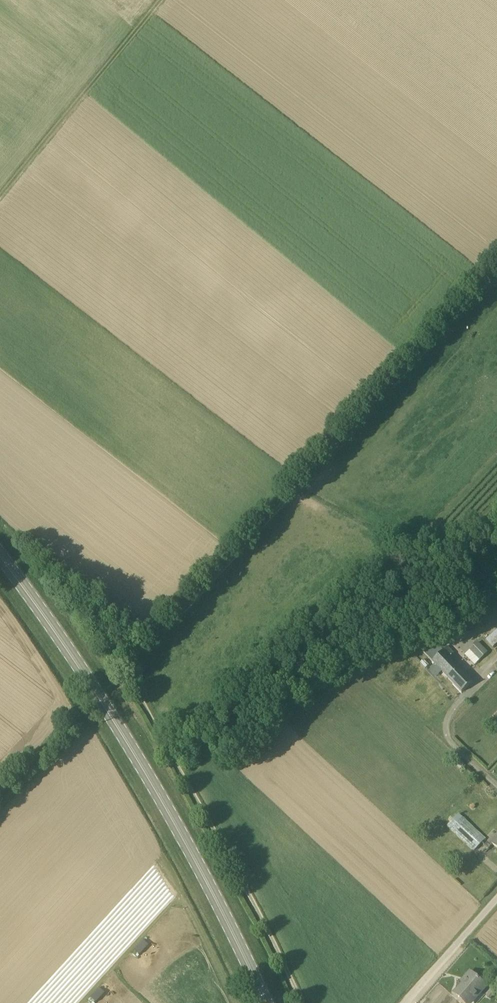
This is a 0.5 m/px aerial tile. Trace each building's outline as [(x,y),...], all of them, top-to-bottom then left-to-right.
[(459,636),(469,631),(466,624),(455,629),(459,636)] [(486,640),(491,646),(496,640),(496,630),(486,640)] [(443,651),(435,643),(433,644),(424,652),(462,692),(473,682),(443,651)] [(477,643),(471,649),(479,659),(486,653),(477,643)] [(318,674),(326,665),(319,659),(311,669),(318,674)] [(459,814),(448,826),(474,850),(485,839),(459,814)] [(464,977),(466,979),(454,993),(465,1002),(468,1002),(479,991),(480,992),(486,986),(470,971),(464,977)]
